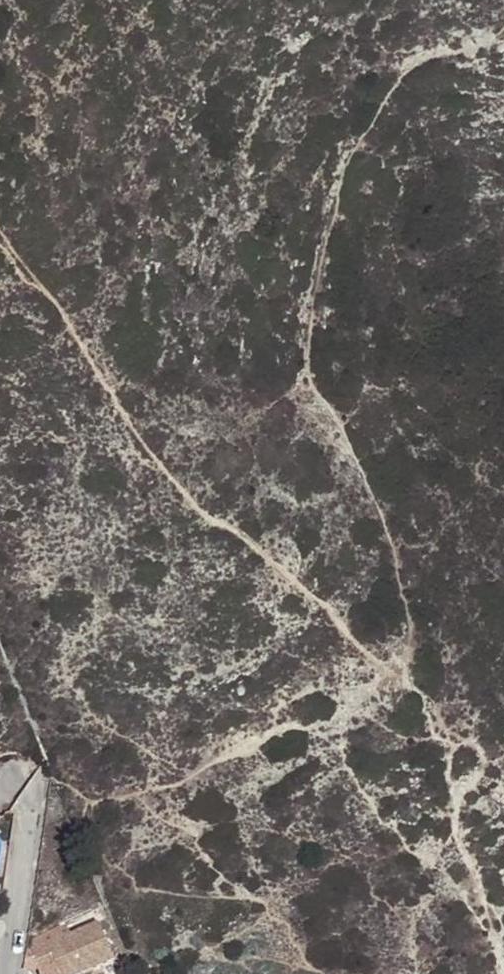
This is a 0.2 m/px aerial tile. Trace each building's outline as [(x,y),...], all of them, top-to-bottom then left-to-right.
[(55,971),(56,973),(86,973),(113,962),(95,923),(44,945),(43,942),(26,949),(36,972),(52,965),(55,971)] [(55,971),(52,965),(36,972),(38,973),(48,973),(55,971)]
